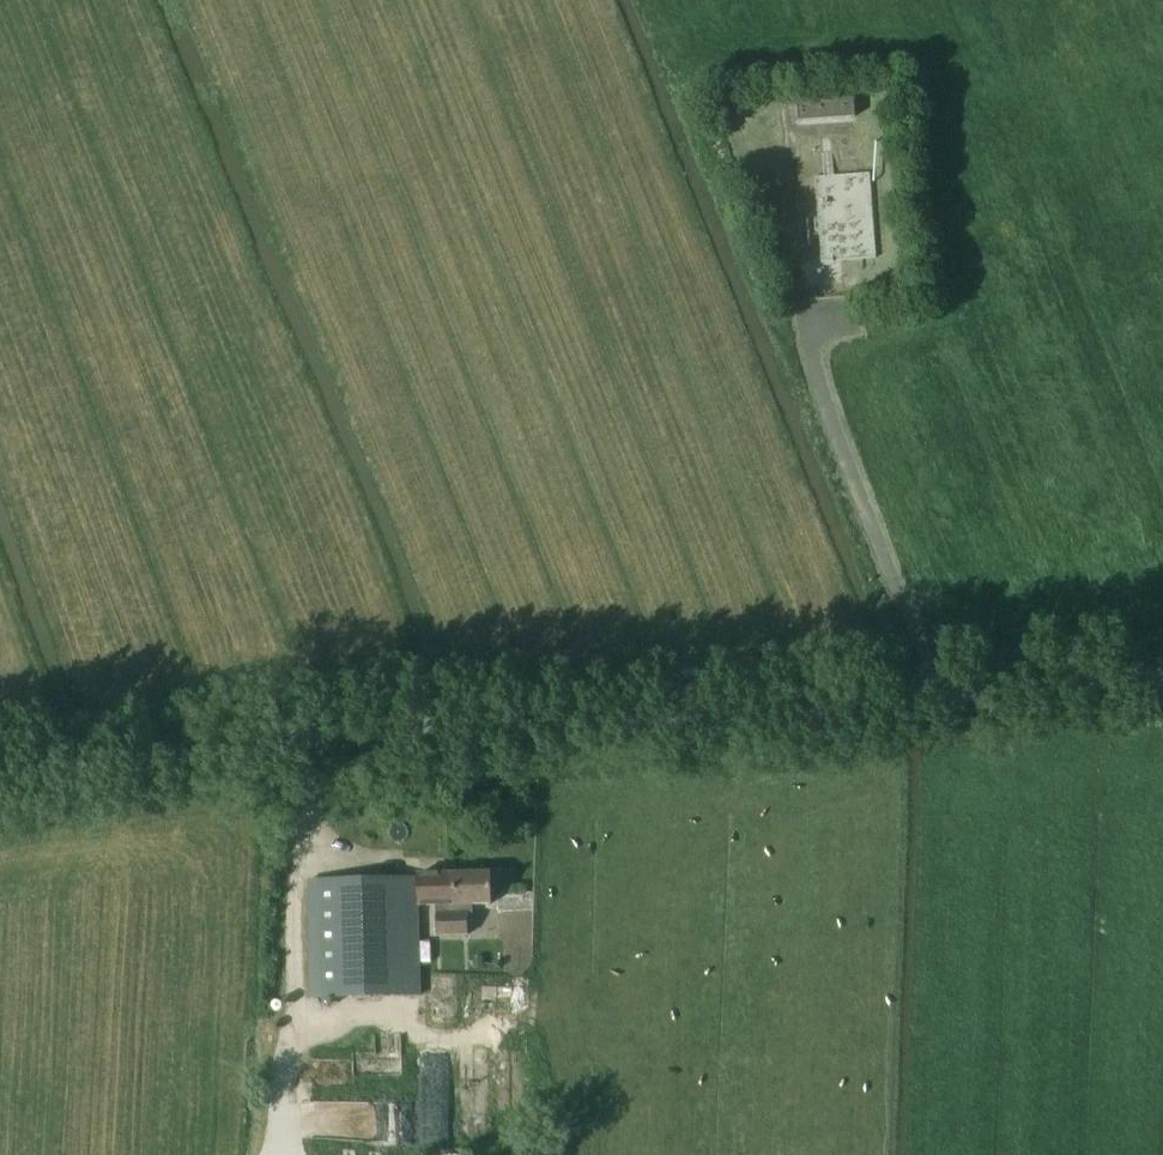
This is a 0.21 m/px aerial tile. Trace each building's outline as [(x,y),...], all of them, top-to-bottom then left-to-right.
[(854,95),(797,99),(798,121),(856,118),(854,95)] [(818,175),(821,259),(877,257),(874,173),(818,175)] [(473,916),(473,905),(492,904),(491,873),(452,874),(452,876),(417,877),(308,880),(312,1000),(421,996),(418,904),(434,904),(435,937),(468,937),(467,916),(473,916)] [(408,1075),(407,1034),(375,1035),(376,1051),(353,1052),(354,1076),(408,1075)]
